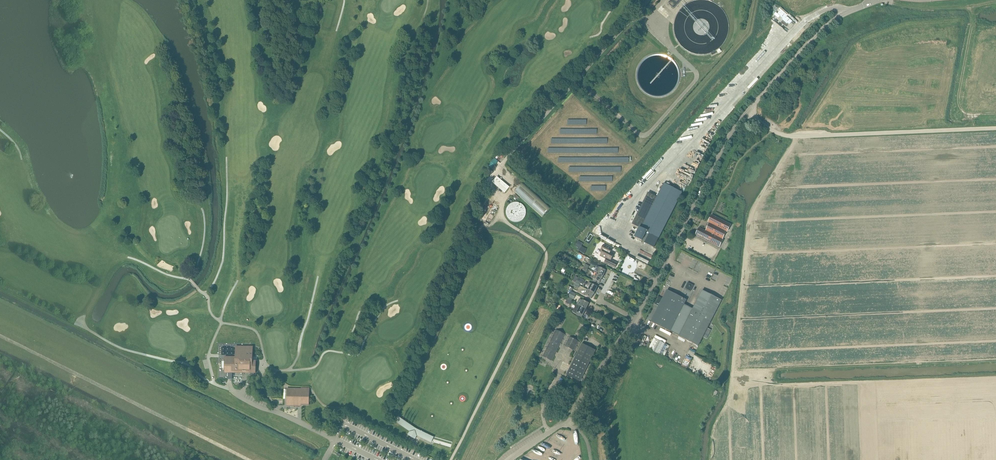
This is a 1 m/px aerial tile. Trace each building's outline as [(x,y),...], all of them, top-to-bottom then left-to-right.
[(671,7),(671,8),(673,9),(674,9),(681,1),(679,0),(671,0),(668,4),(671,7)] [(505,193),(509,187),(497,177),(492,182),(505,193)] [(514,192),(531,208),(542,217),(551,208),(523,182),(514,192)] [(640,228),(635,238),(653,248),(682,193),(664,184),(657,198),(648,193),(632,224),(640,228)] [(506,215),(507,218),(509,220),(512,222),(515,222),(518,222),(521,221),(523,219),(525,217),(526,213),(526,210),(525,207),(522,204),(519,202),(516,202),(513,202),(510,203),(507,206),(506,209),(505,212),(506,215)] [(699,228),(695,235),(719,248),(723,240),(722,240),(726,232),(727,232),(731,225),(711,215),(708,222),(709,223),(709,224),(708,224),(707,226),(708,226),(705,231),(699,228)] [(602,251),(600,256),(606,259),(604,263),(615,268),(617,263),(612,261),(612,262),(610,261),(614,254),(610,252),(610,251),(609,251),(610,248),(604,245),(603,245),(601,251),(602,251)] [(558,264),(555,269),(560,271),(563,267),(563,266),(559,263),(558,264)] [(596,273),(603,277),(606,271),(605,271),(603,270),(599,268),(601,265),(598,264),(597,267),(597,266),(594,272),(596,273)] [(593,279),(592,282),(598,285),(600,283),(603,277),(596,273),(595,276),(593,276),(592,278),(593,279)] [(589,283),(587,286),(589,287),(588,290),(594,293),(597,287),(591,284),(589,283)] [(684,289),(690,292),(693,286),(688,283),(684,289)] [(591,299),(594,293),(588,290),(585,296),(591,299)] [(651,322),(670,332),(670,331),(684,305),(686,300),(667,290),(662,299),(658,297),(654,304),(659,306),(651,322)] [(684,305),(670,331),(671,332),(672,332),(679,336),(679,337),(683,339),(694,344),(698,346),(720,303),(721,301),(717,298),(706,293),(702,291),(699,298),(693,309),(685,305),(684,305)] [(578,302),(576,305),(586,310),(589,304),(582,301),(581,304),(578,302)] [(576,305),(573,312),(576,314),(576,315),(582,318),(585,313),(584,313),(586,310),(576,305)] [(542,356),(551,361),(564,335),(555,331),(542,356)] [(569,338),(565,346),(574,351),(578,342),(569,338)] [(580,382),(595,351),(582,344),(566,375),(580,382)] [(225,358),(225,372),(231,373),(256,373),(256,362),(252,362),(252,352),(236,351),(236,358),(225,358)] [(309,405),(309,391),(287,390),(286,405),(294,405),(294,407),(298,407),(298,405),(309,405)] [(401,418),(397,423),(411,432),(408,435),(416,440),(418,436),(420,436),(422,432),(417,429),(401,418)] [(438,440),(434,438),(422,432),(420,436),(434,443),(436,444),(440,446),(453,450),(455,445),(438,440)]
